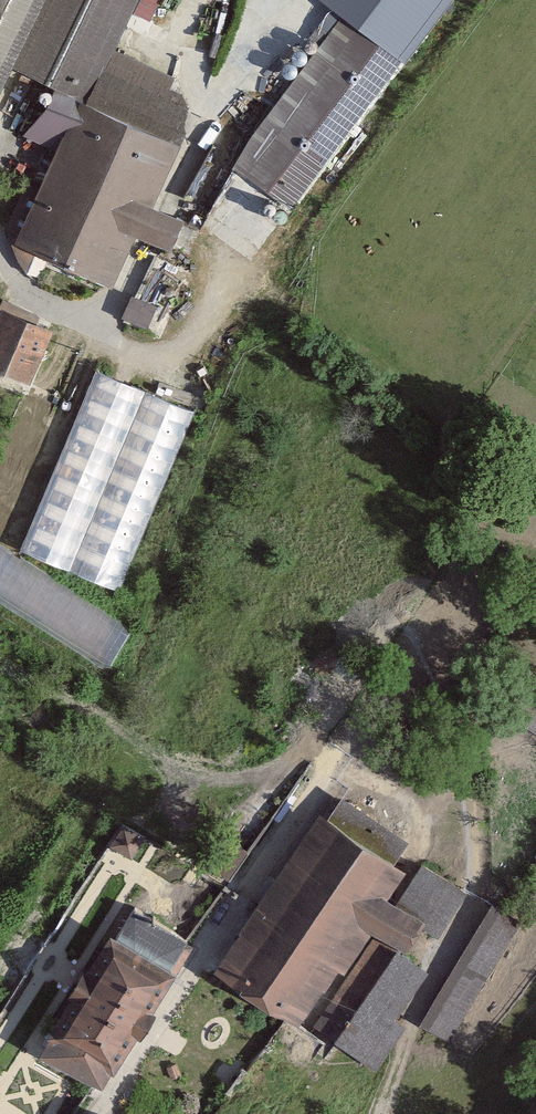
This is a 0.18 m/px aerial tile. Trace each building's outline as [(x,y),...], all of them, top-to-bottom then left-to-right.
[(26,59),(98,93),(142,0),(0,0),(0,112),(26,59)] [(347,16),(405,61),(452,0),(326,0),(347,16)] [(347,16),(234,159),(296,208),(410,65),(405,61),(347,16)] [(181,146),(77,104),(20,244),(115,283),(135,235),(177,252),(190,219),(157,206),(181,146)] [(153,254),(125,314),(155,328),(183,267),(153,254)] [(1,310),(0,313),(0,381),(34,395),(59,333),(1,310)] [(201,416),(99,370),(21,545),(123,590),(201,416)] [(0,548),(0,609),(103,674),(130,631),(0,548)] [(332,810),(221,972),(304,1029),(375,926),(416,954),(432,930),(391,902),(416,867),(332,810)] [(205,859),(233,874),(248,845),(220,831),(205,859)] [(420,1019),(452,1037),(518,919),(486,901),(420,1019)] [(123,918),(38,1047),(97,1087),(182,957),(123,918)] [(418,1020),(442,974),(426,966),(402,1012),(418,1020)]
